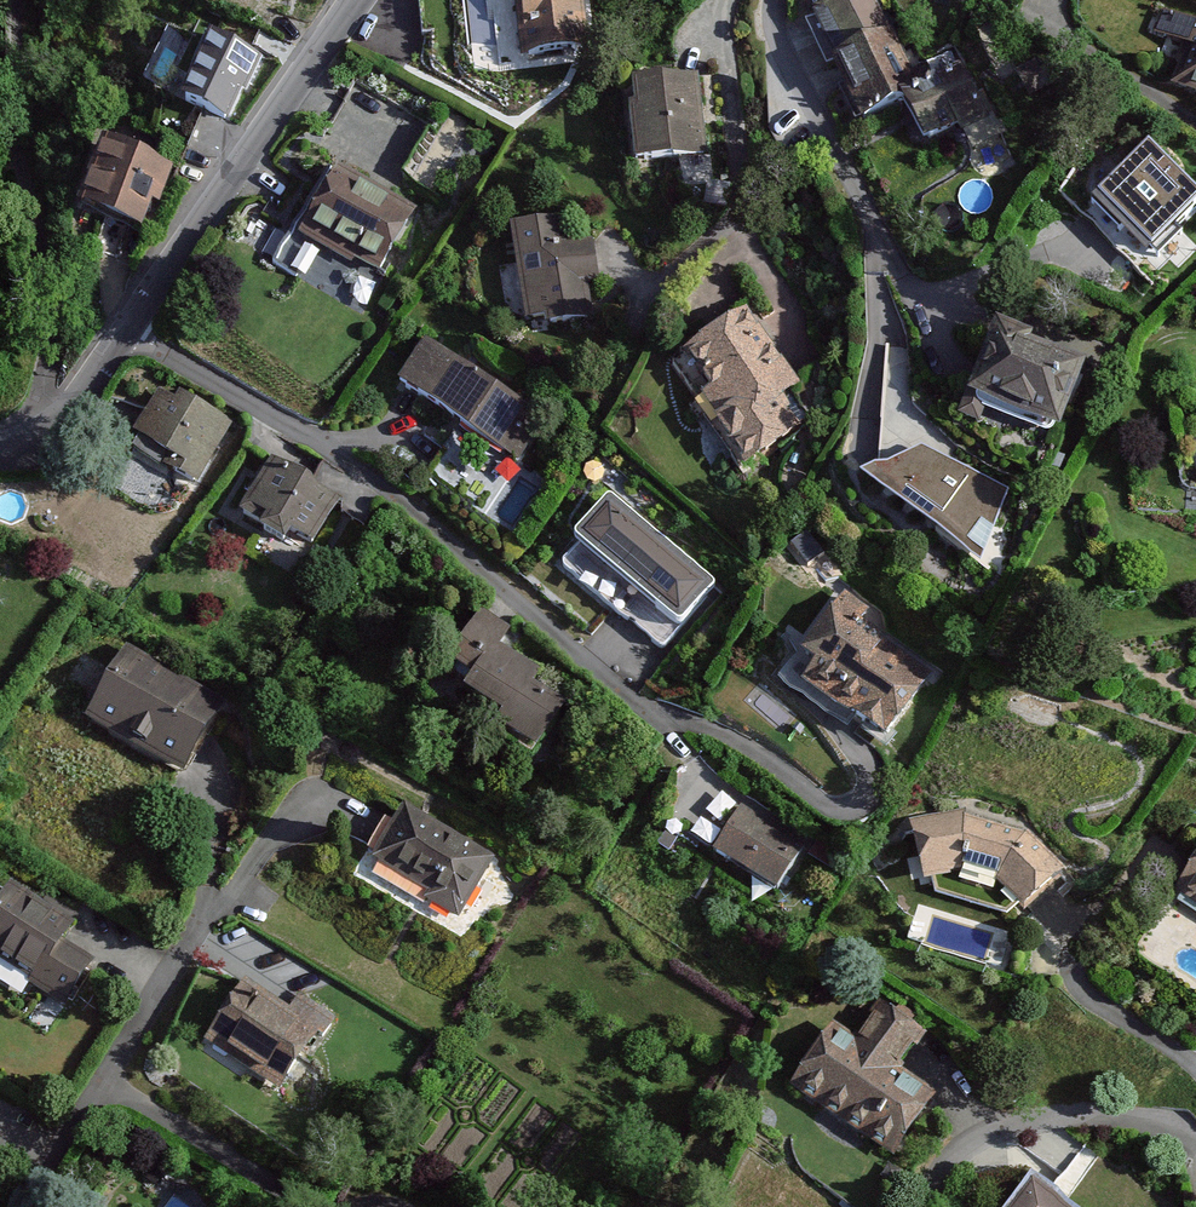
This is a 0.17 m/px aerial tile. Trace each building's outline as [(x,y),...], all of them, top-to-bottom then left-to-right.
[(296,13),(304,0),(275,0),(296,13)] [(519,50),(581,44),(577,0),(514,0),(519,50)] [(901,110),(922,97),(870,0),(867,0),(818,26),(871,126),(901,110)] [(1173,24),(1165,44),(1192,55),(1177,92),(1195,100),(1195,33),(1173,24)] [(257,64),(211,48),(189,109),(235,126),(257,64)] [(695,74),(632,81),(640,154),(703,147),(695,74)] [(966,74),(922,97),(901,110),(924,152),(963,131),(975,155),(1002,141),(966,74)] [(1103,194),(1155,244),(1195,202),(1195,187),(1152,144),(1103,194)] [(173,175),(107,155),(88,221),(146,238),(154,209),(162,211),(173,175)] [(417,209),(338,166),(281,270),(360,313),(417,209)] [(559,220),(512,227),(526,313),(542,311),(544,322),(586,315),(580,276),(594,273),(588,238),(562,242),(559,220)] [(800,394),(749,331),(696,373),(719,402),(706,412),(755,472),(799,437),(779,412),(800,394)] [(1034,352),(1003,340),(975,411),(1057,444),(1082,382),(1030,361),(1034,352)] [(541,415),(426,344),(400,386),(515,457),(541,415)] [(177,416),(161,406),(138,448),(172,467),(166,477),(198,494),(233,433),(183,405),(177,416)] [(1017,499),(930,458),(874,489),(996,572),(1017,499)] [(341,505),(277,471),(246,528),(292,553),(297,543),(316,553),(341,505)] [(720,583),(610,491),(572,535),(580,542),(562,563),(665,650),(720,583)] [(869,621),(849,607),(809,669),(819,676),(807,695),(890,750),(935,680),(861,633),(869,621)] [(510,637),(485,622),(454,674),(478,688),(469,704),(506,726),(498,738),(541,763),(569,716),(536,696),(545,682),(500,655),(510,637)] [(225,704),(127,642),(84,710),(182,772),(225,704)] [(963,806),(913,819),(923,883),(963,873),(961,861),(1005,875),(998,884),(1029,911),(1066,872),(1028,831),(966,814),(963,806)] [(806,853),(744,819),(719,865),(781,900),(806,853)] [(492,866),(408,820),(382,869),(436,898),(430,908),(459,924),(492,866)] [(1183,899),(1195,908),(1195,879),(1183,899)] [(18,897),(0,925),(0,965),(69,1008),(93,969),(64,950),(74,933),(18,897)] [(294,1023),(249,994),(215,1047),(291,1095),(334,1026),(304,1007),(294,1023)] [(923,1045),(885,1021),(861,1058),(838,1043),(801,1099),(896,1161),(931,1107),(897,1085),(923,1045)] [(1031,1177),(1011,1206),(1075,1206),(1031,1177)]
